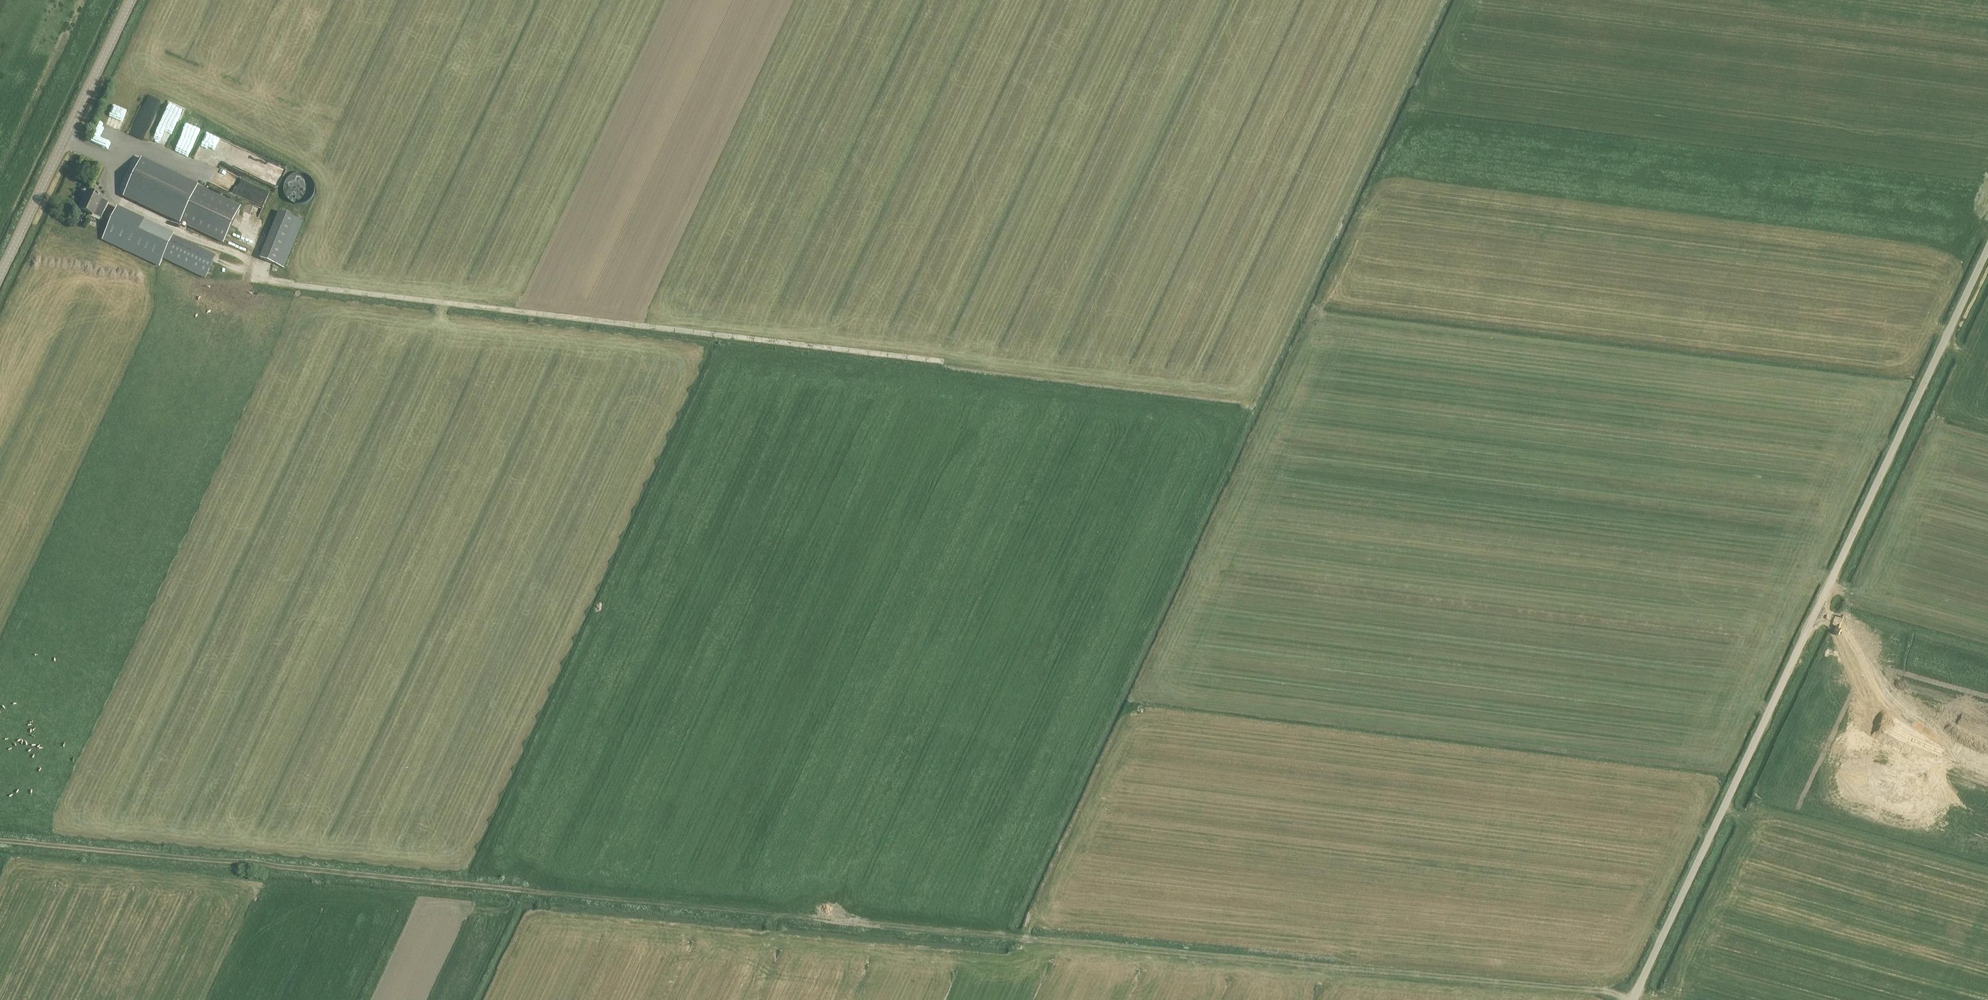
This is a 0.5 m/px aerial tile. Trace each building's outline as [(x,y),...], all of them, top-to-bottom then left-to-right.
[(143,140),(161,97),(147,91),(130,135),(143,140)] [(114,151),(122,130),(121,130),(129,110),(113,104),(105,124),(98,121),(90,142),(114,151)] [(226,142),(227,140),(204,132),(195,157),(212,164),(214,157),(226,162),(233,145),(226,142)] [(142,159),(124,197),(180,224),(181,223),(223,243),(240,207),(198,187),(199,186),(142,159)] [(104,198),(89,191),(84,202),(83,201),(79,209),(101,219),(109,202),(103,200),(104,198)] [(174,233),(118,207),(103,239),(159,266),(163,258),(205,278),(215,256),(173,236),(174,233)] [(304,221),(279,211),(260,257),(284,268),(304,221)]
